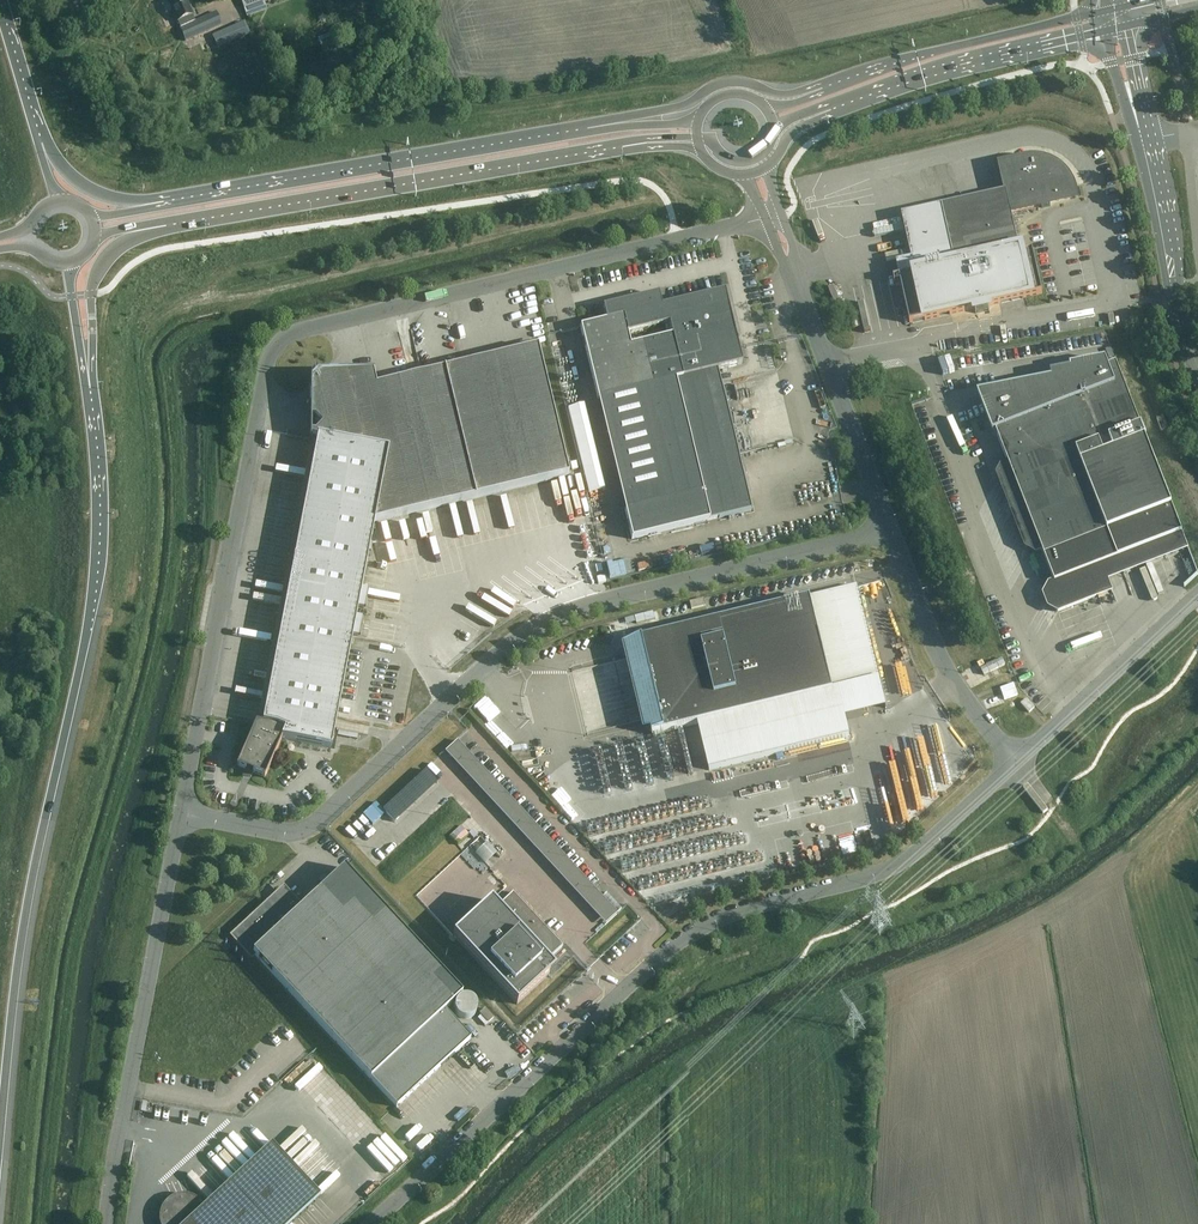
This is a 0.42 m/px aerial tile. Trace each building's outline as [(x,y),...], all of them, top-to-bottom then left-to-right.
[(177,22),(181,30),(180,30),(185,40),(221,25),(216,14),(182,29),(178,21),(191,16),(184,0),(167,0),(177,22)] [(270,11),(267,0),(265,0),(250,4),(253,15),(270,11)] [(250,26),(217,34),(220,48),(254,40),(250,26)] [(331,33),(319,38),(318,38),(325,54),(338,49),(331,33)] [(1074,187),(1070,180),(1066,174),(1060,169),(1054,165),(1047,162),(1039,160),(1032,159),(1024,160),(999,166),(1005,192),(901,215),(911,260),(896,263),(899,277),(893,278),(895,284),(900,283),(910,324),(974,309),(976,313),(989,310),(988,306),(1042,294),(1032,251),(1020,254),(1010,212),(1041,205),(1042,208),(1051,206),(1049,201),(1076,195),(1075,191),(1074,187)] [(893,220),(880,222),(881,230),(894,229),(893,220)] [(899,240),(884,244),(886,251),(901,247),(899,240)] [(724,292),(662,307),(658,295),(603,308),(606,321),(580,328),(598,400),(605,398),(632,509),(625,510),(632,540),(752,510),(717,370),(742,364),(724,292)] [(521,309),(523,315),(541,310),(539,304),(521,309)] [(541,311),(526,316),(529,326),(544,321),(541,311)] [(263,724),(257,723),(256,722),(237,767),(265,779),(282,739),(331,748),(375,523),(568,476),(538,348),(376,387),(373,374),(374,374),(374,373),(316,376),(310,382),(310,439),(311,439),(317,440),(263,724)] [(1050,375),(1052,380),(978,395),(993,434),(996,433),(1009,466),(1002,469),(998,476),(1007,481),(1003,488),(1011,492),(1007,500),(1016,504),(1012,511),(1021,516),(1017,523),(1025,527),(1021,534),(1030,539),(1026,546),(1035,551),(1041,548),(1045,557),(1056,586),(1049,588),(1045,595),(1053,600),(1050,607),(1059,612),(1097,597),(1087,572),(1183,534),(1173,508),(1116,364),(1108,367),(1106,361),(1070,368),(1071,370),(1071,371),(1050,375)] [(586,411),(571,415),(575,427),(589,423),(586,411)] [(1157,418),(1162,430),(1168,428),(1164,416),(1157,418)] [(586,430),(579,431),(581,440),(588,438),(586,430)] [(581,444),(585,470),(598,468),(595,443),(581,444)] [(607,506),(600,507),(601,529),(609,528),(607,506)] [(579,545),(597,541),(594,531),(577,536),(579,545)] [(670,556),(654,559),(655,566),(671,564),(670,556)] [(669,576),(637,584),(639,590),(670,582),(669,576)] [(833,691),(811,598),(630,642),(653,735),(833,691)] [(706,606),(704,599),(690,602),(692,609),(706,606)] [(648,613),(635,616),(638,628),(651,624),(648,613)] [(263,633),(261,640),(271,642),(273,635),(263,633)] [(1023,662),(1015,663),(1017,670),(1025,668),(1023,662)] [(619,665),(577,675),(590,732),(639,721),(633,697),(627,698),(619,665)] [(1029,713),(1033,710),(1035,708),(1027,699),(1021,704),(1029,713)] [(431,770),(441,776),(444,771),(434,765),(431,770)] [(727,779),(732,778),(731,768),(722,769),(724,795),(735,795),(734,783),(727,783),(727,779)] [(454,836),(466,827),(462,822),(450,831),(454,836)] [(463,849),(471,845),(467,837),(471,835),(467,829),(456,835),(463,849)] [(475,843),(486,859),(496,852),(485,836),(475,843)] [(252,955),(254,954),(397,1108),(471,1039),(445,1011),(462,995),(345,868),(300,909),(284,891),(235,937),(252,955)] [(491,901),(453,936),(517,1005),(555,970),(547,961),(563,947),(513,893),(497,907),(491,901)] [(456,1013),(456,1014),(457,1015),(458,1017),(459,1017),(461,1018),(462,1019),(463,1019),(465,1020),(466,1020),(468,1019),(469,1019),(471,1019),(472,1018),(473,1017),(474,1016),(475,1015),(476,1014),(476,1012),(477,1011),(477,1009),(477,1008),(477,1007),(477,1005),(476,1004),(475,1003),(475,1001),(474,1000),(473,999),(471,999),(470,998),(469,997),(467,997),(466,997),(464,997),(463,998),(461,998),(460,999),(459,1000),(458,1001),(457,1002),(456,1003),(456,1004),(455,1006),(455,1007),(455,1009),(455,1010),(455,1012),(456,1013)] [(485,1009),(480,1014),(489,1023),(494,1018),(485,1009)] [(473,1022),(468,1027),(477,1039),(483,1035),(473,1022)] [(505,1071),(508,1079),(520,1074),(517,1067),(505,1071)] [(468,1106),(458,1115),(464,1121),(473,1112),(468,1106)] [(295,1162),(317,1141),(311,1134),(289,1155),(295,1162)] [(411,1153),(425,1143),(419,1134),(405,1145),(411,1153)] [(374,1140),(369,1144),(390,1168),(394,1164),(374,1140)] [(170,1199),(165,1204),(164,1205),(163,1207),(162,1209),(161,1211),(160,1213),(160,1215),(160,1217),(159,1219),(160,1221),(160,1223),(292,1223),(321,1197),(272,1145),(205,1207),(203,1205),(202,1203),(200,1202),(199,1200),(197,1199),(195,1198),(194,1197),(192,1196),(190,1196),(188,1195),(185,1195),(183,1195),(181,1195),(179,1195),(177,1196),(175,1196),(173,1197),(171,1198),(170,1199)] [(226,1152),(222,1156),(234,1168),(238,1164),(226,1152)] [(331,1155),(308,1176),(315,1183),(337,1162),(331,1155)]
